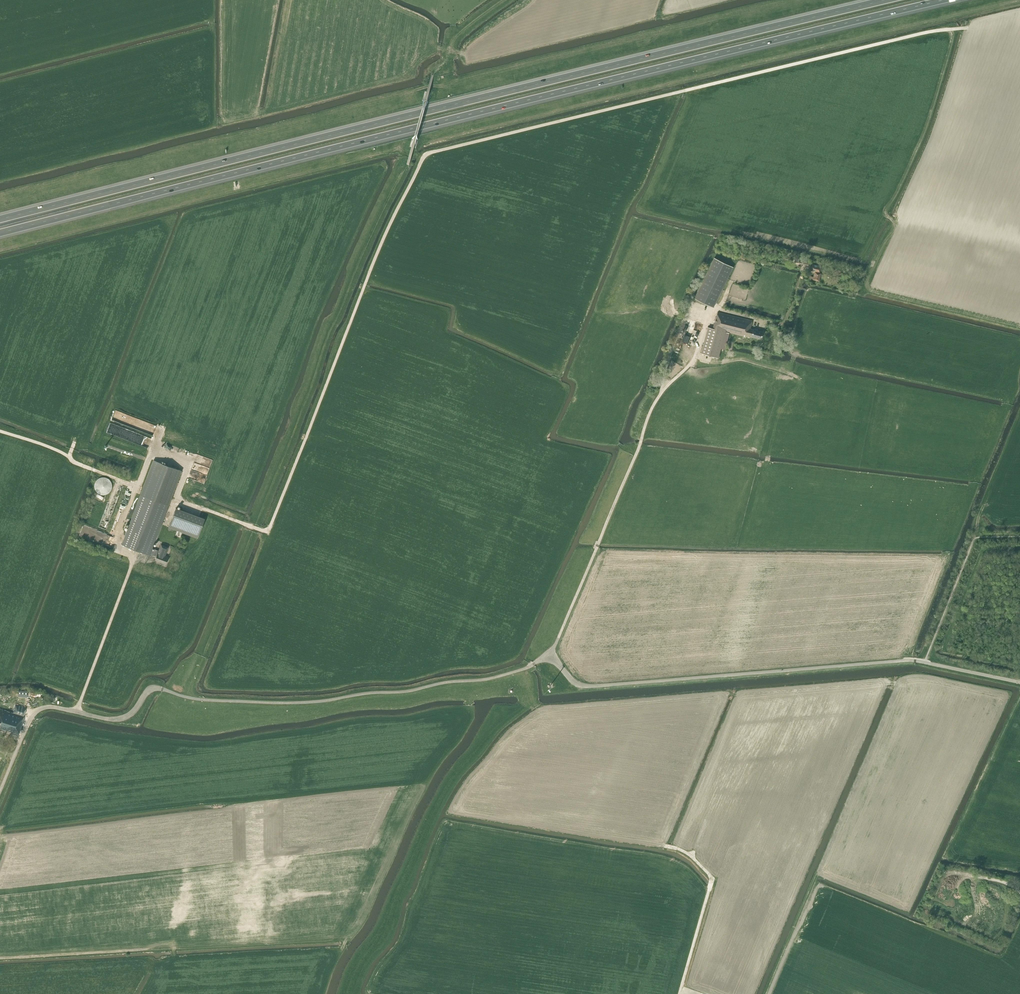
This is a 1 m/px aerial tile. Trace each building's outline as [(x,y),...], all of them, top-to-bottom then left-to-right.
[(714,307),(734,267),(714,257),(695,298),(714,307)] [(809,278),(819,281),(821,273),(820,273),(821,266),(813,264),(811,272),(815,273),(814,277),(810,276),(809,278)] [(719,358),(726,331),(746,337),(747,335),(761,338),(763,332),(750,328),(752,321),(747,319),(718,312),(713,328),(708,327),(701,353),(719,358)] [(111,421),(107,431),(136,441),(140,431),(111,421)] [(168,505),(181,471),(153,460),(140,494),(144,496),(125,546),(149,555),(149,554),(156,556),(155,560),(165,564),(168,557),(162,554),(163,552),(152,548),(168,505)] [(110,494),(113,478),(101,476),(98,492),(110,494)] [(172,507),(165,525),(197,538),(204,519),(172,507)] [(19,734),(26,708),(15,704),(13,713),(0,709),(0,729),(19,734)]
